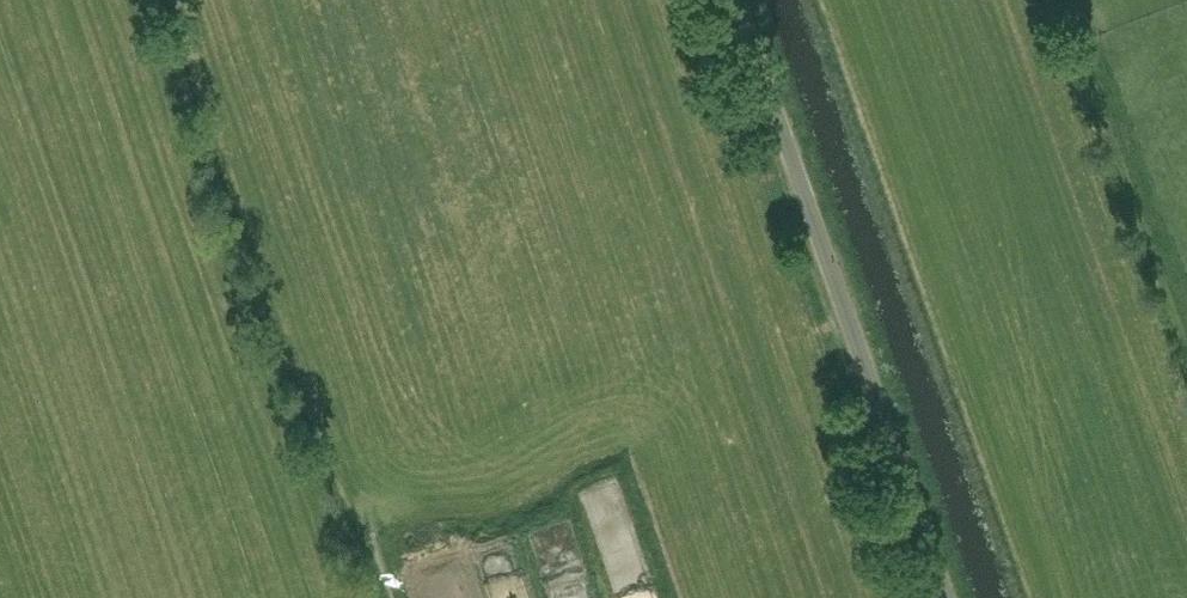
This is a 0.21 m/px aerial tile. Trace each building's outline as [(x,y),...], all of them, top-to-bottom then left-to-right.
[(422,585),(439,584),(438,567),(421,568),(422,585)] [(578,582),(549,593),(550,597),(584,597),(578,582)]
